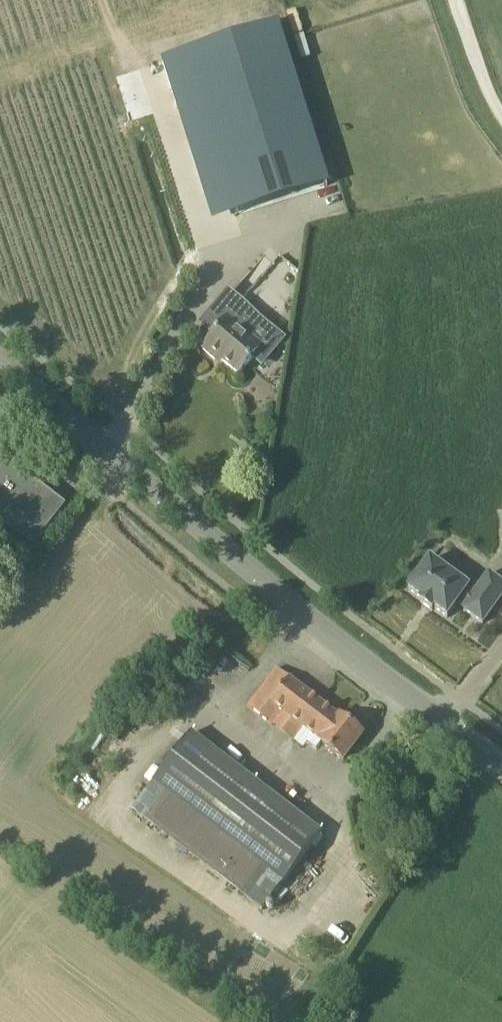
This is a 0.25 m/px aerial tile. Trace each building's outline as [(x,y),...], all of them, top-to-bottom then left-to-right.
[(334,177),(321,144),(317,132),(249,159),(244,147),(221,155),(212,133),(191,142),(223,222),(243,213),(230,181),(253,171),(266,204),(334,177)] [(239,375),(262,348),(228,319),(202,350),(215,360),(217,357),(239,375)] [(68,507),(6,459),(0,467),(0,526),(34,552),(68,507)] [(436,565),(430,560),(408,590),(422,600),(420,602),(432,611),(434,609),(447,618),(459,602),(466,606),(463,610),(483,624),(501,597),(501,584),(489,574),(473,596),(467,591),(469,588),(436,565)] [(318,742),(343,762),(363,736),(339,717),(339,718),(277,669),(248,706),(272,725),(293,742),(302,729),(319,741),(318,742)] [(132,812),(261,912),(283,885),(322,834),(192,734),(153,784),(132,812)]
